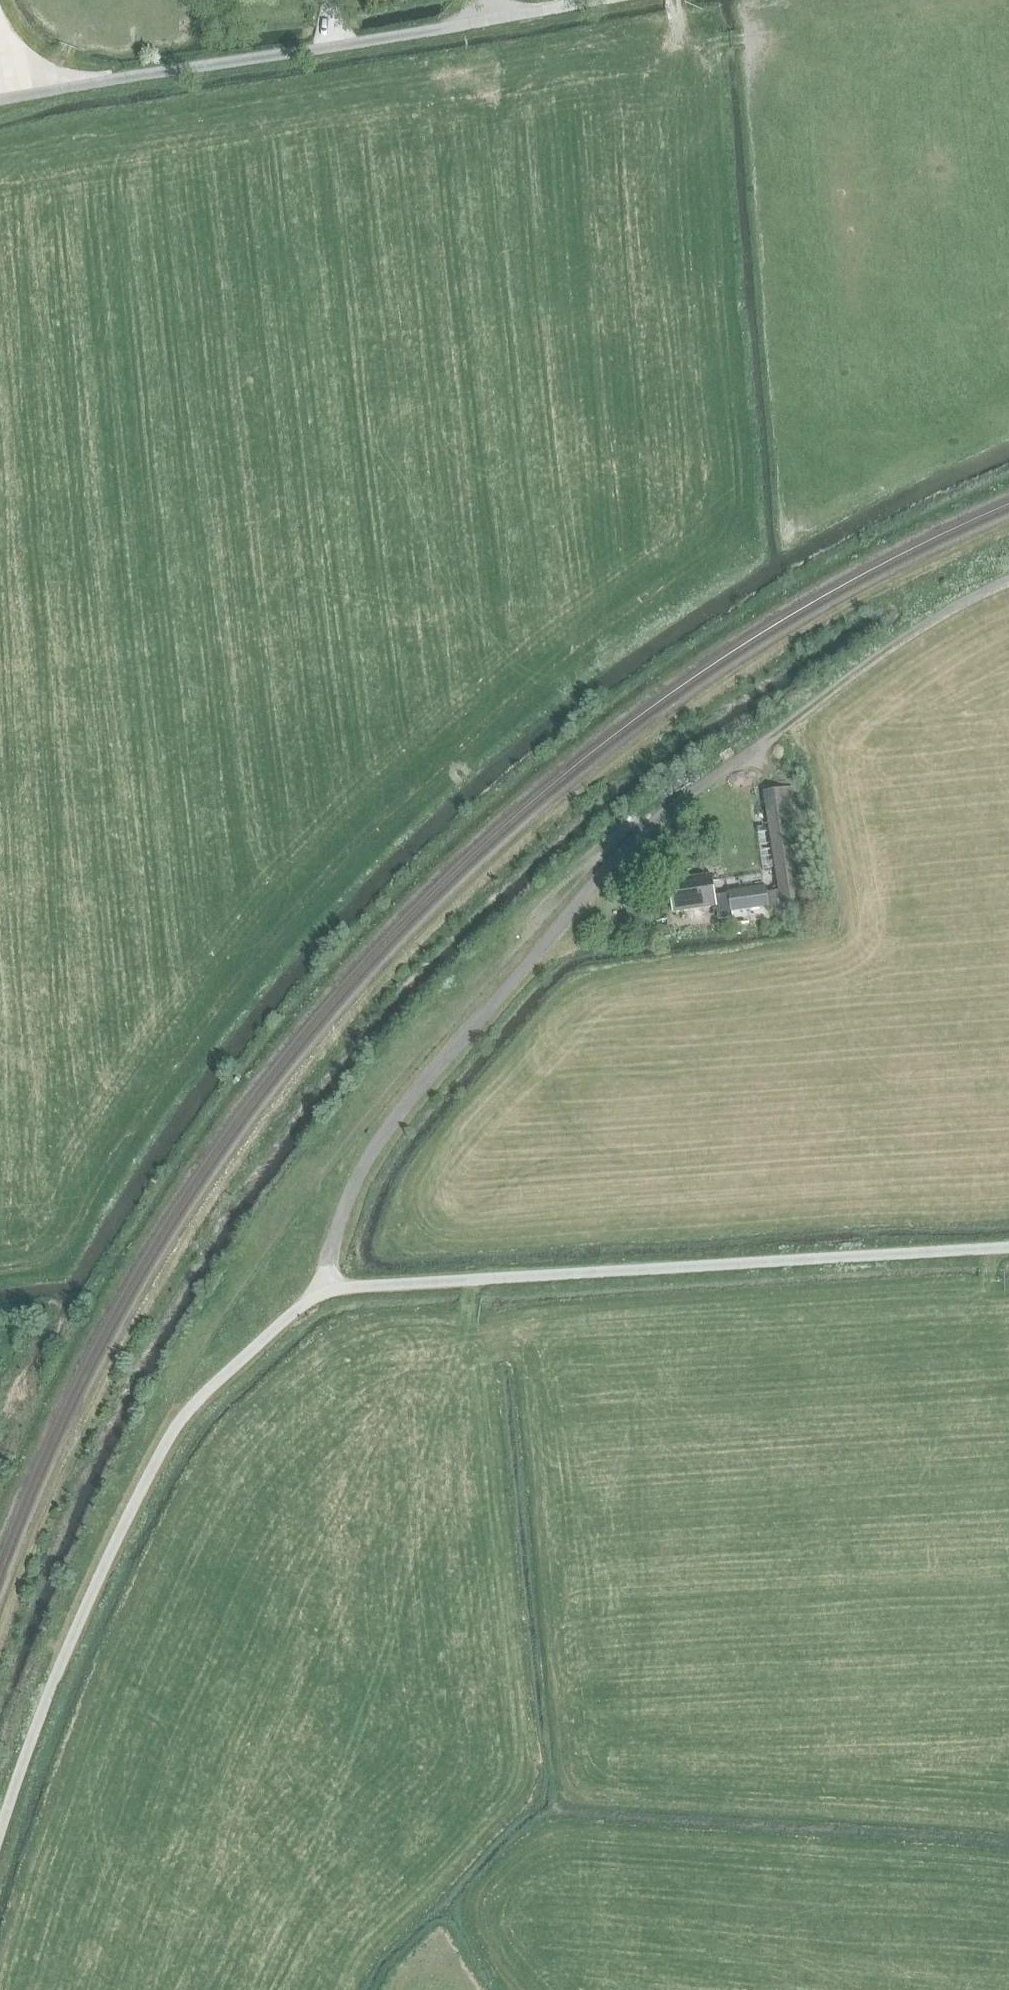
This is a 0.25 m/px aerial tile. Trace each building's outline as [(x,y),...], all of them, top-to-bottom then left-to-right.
[(791,836),(787,809),(796,808),(793,788),(763,792),(777,891),(766,893),(765,885),(729,890),(729,894),(715,897),(712,875),(669,882),(673,913),(716,907),(718,920),(733,918),(732,912),(801,903),(794,858),(801,857),(799,835),(791,836)]
